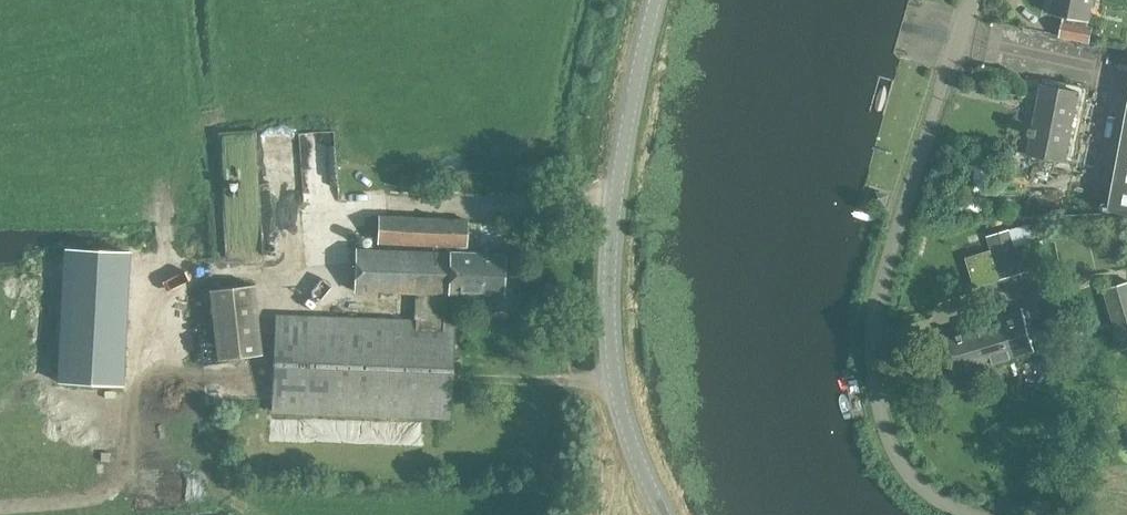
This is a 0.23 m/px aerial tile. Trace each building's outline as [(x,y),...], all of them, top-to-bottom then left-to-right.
[(1094,0),(1053,0),(1051,13),(1064,15),(1059,35),(1090,41),(1093,26),(1088,25),(1094,0)] [(1080,90),(1042,84),(1028,154),(1067,161),(1080,90)] [(1107,209),(1126,213),(1126,104),(1107,209)] [(467,253),(467,218),(378,215),(377,248),(356,247),(355,292),(415,295),(415,319),(276,314),(272,408),(450,415),(455,324),(445,324),(445,295),(504,297),(505,254),(467,253)] [(1016,226),(990,231),(999,276),(1024,271),(1016,226)] [(66,248),(59,382),(89,383),(122,385),(129,251),(66,248)] [(975,283),(1000,278),(996,256),(970,261),(975,283)] [(1101,288),(1120,347),(1126,344),(1126,280),(1101,288)] [(217,357),(263,352),(255,281),(209,286),(217,357)] [(945,340),(956,378),(1044,349),(1031,311),(945,340)]
